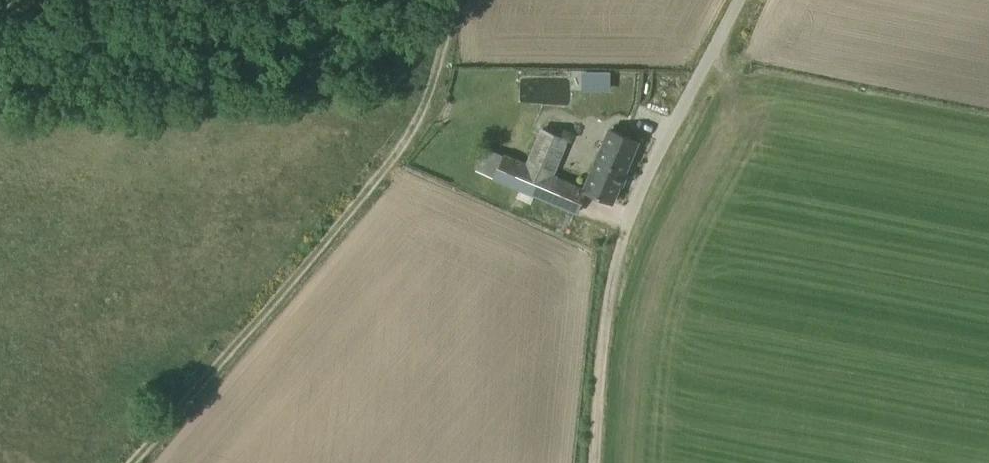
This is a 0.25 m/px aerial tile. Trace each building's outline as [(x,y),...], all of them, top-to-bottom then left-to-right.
[(577,212),(586,190),(585,190),(585,189),(552,175),(567,138),(543,128),(528,165),(504,154),(495,177),(577,212)] [(585,190),(586,190),(612,201),(638,140),(611,128),(585,189),(585,190)]
